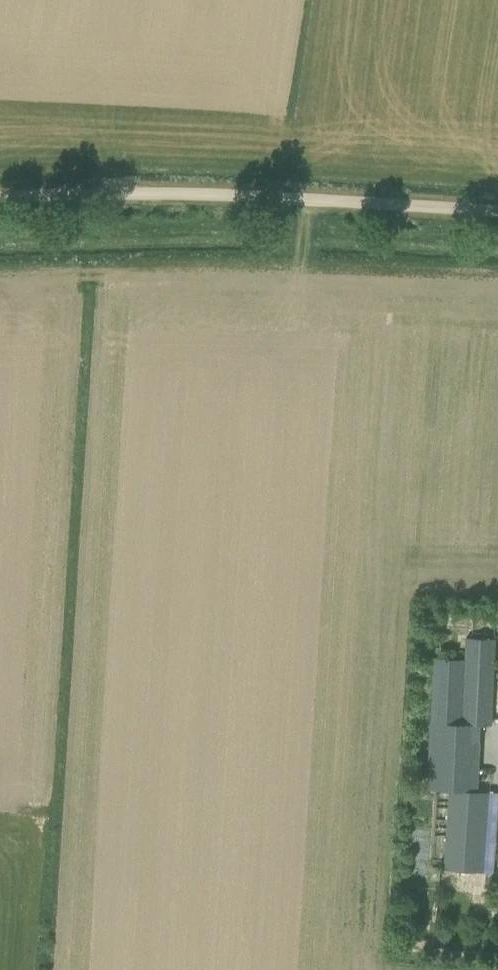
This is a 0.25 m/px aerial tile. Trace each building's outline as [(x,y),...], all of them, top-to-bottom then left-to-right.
[(495,639),(466,637),(465,659),(433,657),(427,788),(449,789),(443,868),(484,871),(489,792),(477,791),(482,723),(491,724),(495,639)]
